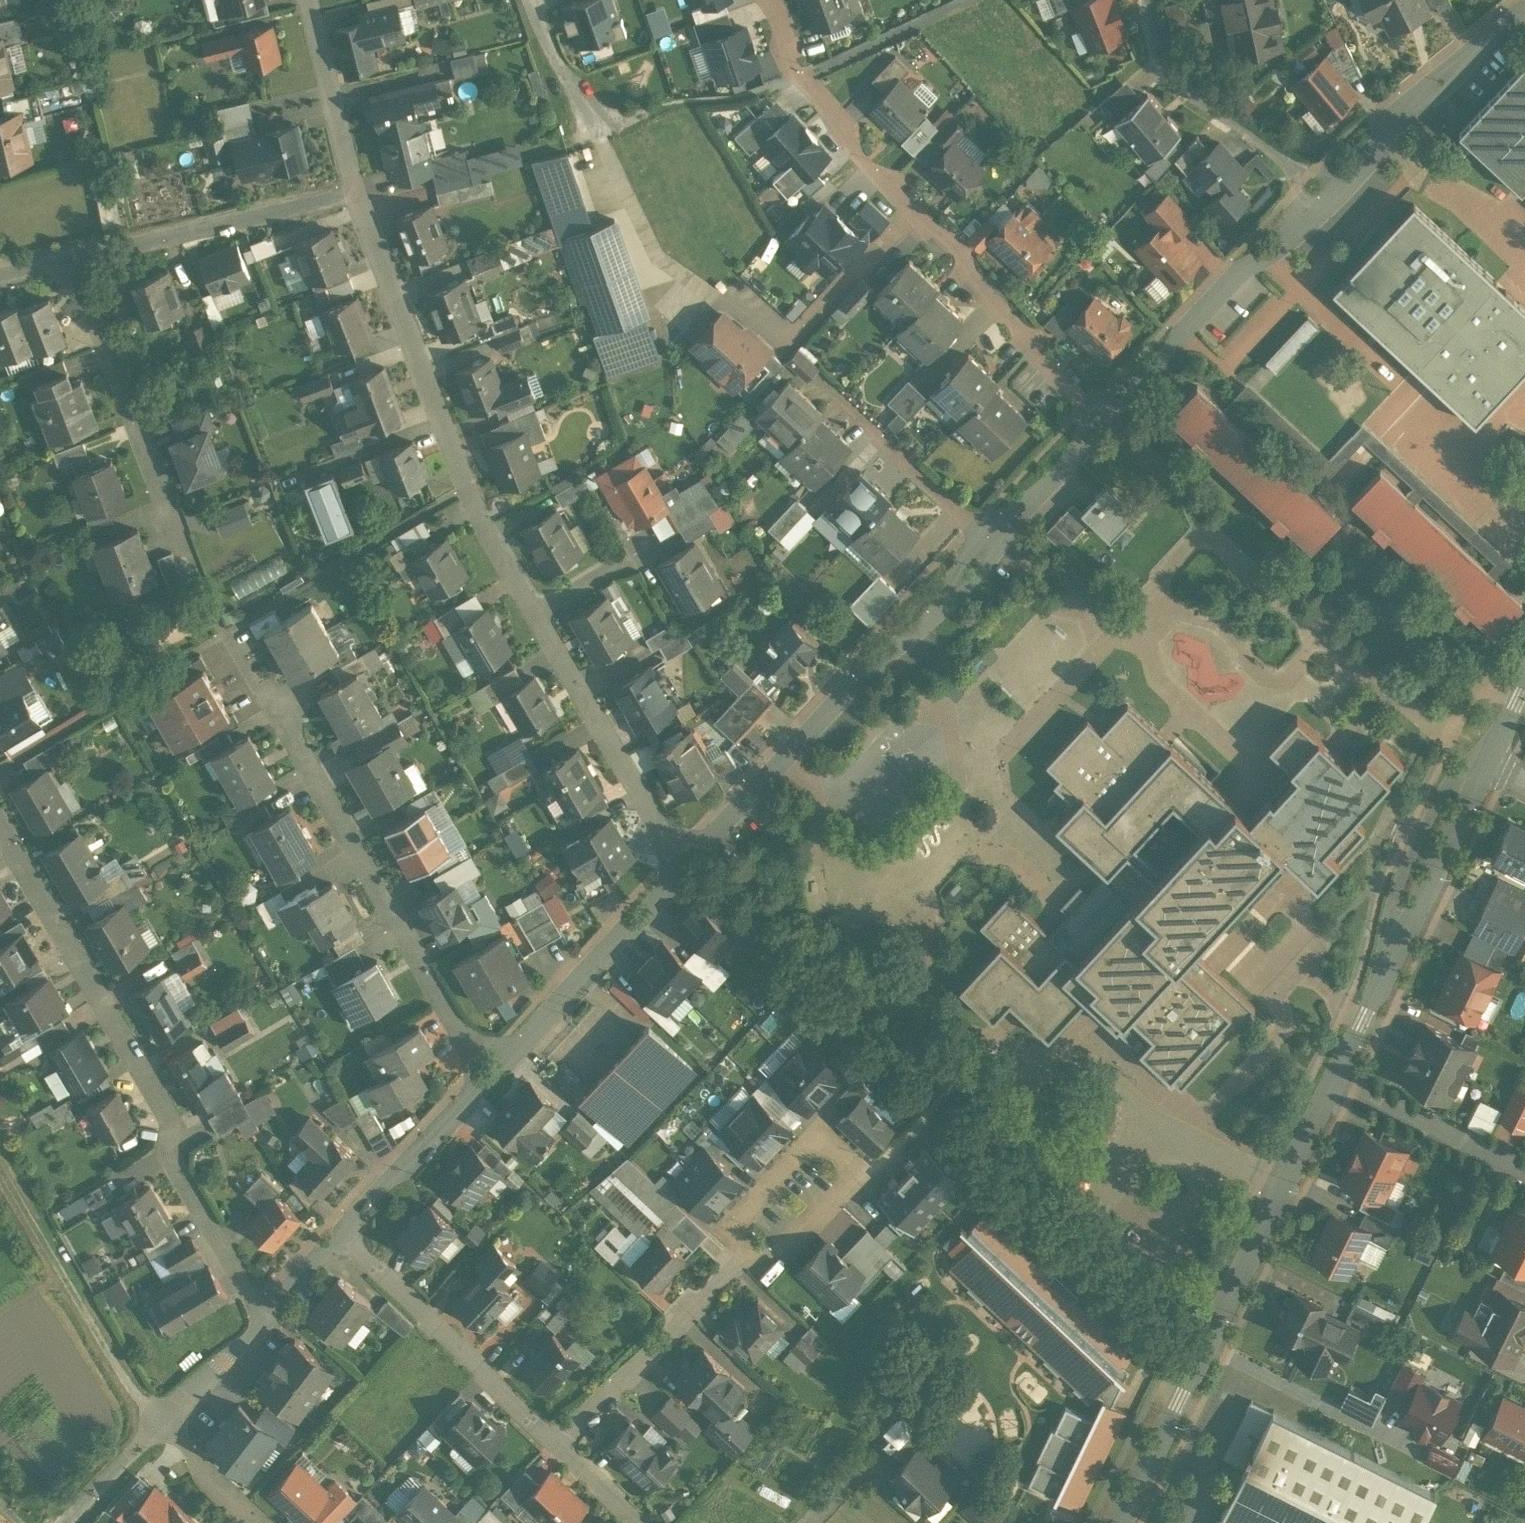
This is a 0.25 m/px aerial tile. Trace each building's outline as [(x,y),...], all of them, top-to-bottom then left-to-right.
[(212,13),(267,0),(208,0),(212,13)] [(563,5),(567,17),(564,18),(568,30),(571,29),(577,46),(608,36),(609,38),(626,32),(621,17),(619,18),(613,0),(576,0),(563,5)] [(692,8),(696,20),(707,17),(728,10),(725,0),(719,0),(705,5),(705,4),(692,8)] [(808,10),(813,27),(828,22),(847,16),(863,10),(860,0),(805,0),(808,10)] [(1082,0),(1049,0),(1054,13),(1072,6),(1072,4),(1082,0)] [(1072,4),(1072,6),(1088,47),(1126,32),(1114,0),(1082,0),(1072,4)] [(1206,19),(1227,15),(1224,0),(1202,0),(1206,19)] [(1227,15),(1236,55),(1281,46),(1271,0),(1224,0),(1227,15)] [(1373,18),(1383,13),(1391,30),(1429,11),(1428,9),(1424,0),(1364,0),(1373,18)] [(1428,9),(1436,5),(1440,12),(1453,6),(1450,0),(1424,0),(1428,9)] [(655,33),(673,27),(665,1),(647,7),(655,33)] [(396,5),(362,13),(364,20),(365,20),(371,43),(404,35),(397,5),(396,5)] [(0,19),(0,38),(1,37),(3,44),(24,39),(18,15),(0,19)] [(847,16),(828,22),(832,36),(848,30),(850,26),(847,16)] [(696,20),(694,22),(700,42),(706,40),(705,39),(713,36),(707,17),(696,20)] [(364,20),(336,27),(346,72),(376,64),(371,43),(365,20),(364,20)] [(272,24),(240,32),(244,48),(249,66),(280,58),(272,24)] [(713,36),(705,39),(706,40),(720,79),(759,65),(754,52),(756,51),(751,38),(749,39),(745,25),(713,36)] [(1338,27),(1326,33),(1333,47),(1345,41),(1338,27)] [(240,32),(203,42),(207,57),(244,48),(240,32)] [(452,38),(434,36),(432,48),(450,50),(452,38)] [(12,82),(3,44),(1,37),(0,38),(0,85),(12,82)] [(1345,41),(1333,47),(1341,63),(1354,57),(1345,41)] [(474,51),(450,56),(455,76),(479,70),(474,51)] [(896,54),(872,79),(885,92),(899,78),(900,79),(910,68),(896,54)] [(1324,59),(1296,82),(1314,104),(1315,105),(1319,102),(1330,115),(1332,113),(1354,95),(1324,59)] [(1459,131),(1524,193),(1524,61),(1459,131)] [(449,76),(434,80),(438,96),(449,93),(450,95),(454,94),(449,76)] [(900,79),(899,78),(885,92),(871,107),(900,134),(927,105),(900,79)] [(434,80),(372,95),(373,99),(364,101),(368,116),(376,114),(380,130),(418,119),(415,106),(439,100),(438,96),(434,80)] [(1126,80),(1110,93),(1126,111),(1142,98),(1126,80)] [(38,89),(3,98),(7,114),(20,111),(22,118),(44,113),(38,89)] [(1114,121),(1126,111),(1110,93),(1099,103),(1114,121)] [(1126,111),(1114,121),(1147,161),(1180,133),(1147,93),(1142,98),(1126,111)] [(248,99),(217,107),(221,124),(252,117),(248,99)] [(1315,105),(1314,104),(1303,114),(1318,132),(1336,117),(1332,113),(1330,115),(1319,102),(1315,105)] [(0,116),(0,166),(32,158),(22,118),(20,111),(7,114),(0,116)] [(774,128),(760,112),(735,135),(750,152),(763,140),(762,139),(774,128)] [(802,125),(791,113),(774,128),(762,139),(763,140),(770,148),(767,151),(778,164),(781,161),(799,181),(829,155),(818,143),(820,142),(804,124),(802,125)] [(252,117),(221,124),(225,138),(256,131),(252,117)] [(418,119),(380,130),(390,173),(400,171),(402,177),(432,170),(433,170),(430,157),(421,119),(418,119)] [(946,122),(914,155),(928,168),(953,141),(959,134),(946,122)] [(297,124),(264,132),(264,133),(235,140),(244,176),(306,161),(297,124)] [(1197,134),(1175,158),(1187,172),(1193,166),(1193,165),(1211,149),(1197,134)] [(222,135),(207,139),(211,159),(226,155),(222,135)] [(953,141),(928,168),(958,196),(983,169),(953,141)] [(1246,171),(1219,141),(1211,149),(1193,165),(1193,166),(1218,194),(1219,195),(1233,183),(1246,171)] [(1264,180),(1276,169),(1257,147),(1245,158),(1264,180)] [(465,148),(430,157),(433,170),(432,170),(435,183),(471,174),(465,148)] [(567,151),(532,160),(560,242),(569,239),(568,234),(578,230),(573,215),(587,210),(567,151)] [(1154,180),(1173,160),(1165,151),(1145,169),(1154,180)] [(471,174),(435,183),(436,189),(458,184),(473,180),(471,174)] [(473,180),(458,184),(461,198),(494,190),(490,175),(473,180)] [(103,224),(121,221),(115,183),(97,186),(103,224)] [(1233,183),(1219,195),(1218,194),(1206,204),(1222,221),(1247,199),(1233,183)] [(436,189),(439,204),(461,198),(458,184),(436,189)] [(1191,220),(1168,194),(1147,212),(1160,227),(1166,222),(1177,233),(1191,220)] [(869,235),(872,237),(888,219),(867,200),(851,218),(859,226),(869,235)] [(1042,213),(1027,200),(1016,212),(1030,226),(1042,213)] [(1414,201),(1333,288),(1475,421),(1524,368),(1524,306),(1414,201)] [(430,204),(397,216),(414,260),(447,247),(430,204)] [(811,213),(788,238),(800,249),(796,253),(810,266),(814,261),(825,271),(839,256),(846,261),(869,235),(859,226),(855,231),(837,214),(836,215),(824,204),(814,215),(811,213)] [(1016,212),(1015,211),(1000,228),(989,239),(989,240),(1023,271),(1049,243),(1030,226),(1016,212)] [(648,313),(615,217),(578,230),(568,234),(569,239),(601,329),(607,327),(644,314),(648,313)] [(987,218),(968,238),(980,249),(989,240),(989,239),(1000,228),(987,218)] [(1177,233),(1166,222),(1160,227),(1138,246),(1170,282),(1197,257),(1177,233)] [(347,268),(331,227),(295,241),(310,281),(347,268)] [(271,234),(251,242),(257,257),(277,249),(271,234)] [(210,296),(254,281),(240,241),(196,256),(210,296)] [(497,248),(467,259),(473,276),(503,263),(497,248)] [(909,260),(879,291),(908,318),(934,291),(938,287),(909,260)] [(168,267),(133,280),(149,321),(171,313),(173,319),(186,314),(168,267)] [(350,277),(329,285),(333,296),(354,288),(350,277)] [(464,279),(426,293),(427,294),(428,293),(438,320),(437,320),(444,337),(481,323),(473,303),(464,279)] [(860,282),(841,302),(852,312),(871,291),(860,282)] [(908,318),(899,328),(928,356),(963,318),(934,291),(908,318)] [(357,295),(322,309),(337,349),(373,335),(357,295)] [(49,297),(19,309),(33,345),(35,349),(65,337),(49,297)] [(1095,297),(1069,325),(1103,358),(1129,329),(1127,328),(1129,321),(1122,315),(1116,317),(1095,297)] [(484,298),(473,303),(481,323),(485,321),(486,324),(489,323),(488,320),(492,318),(484,298)] [(0,312),(0,347),(4,357),(33,345),(19,309),(18,305),(0,312)] [(754,342),(722,312),(694,342),(708,355),(709,361),(721,372),(726,372),(731,367),(740,376),(742,377),(769,349),(761,341),(754,342)] [(644,314),(607,327),(620,365),(631,361),(632,365),(658,356),(644,314)] [(1307,314),(1264,360),(1277,372),(1320,326),(1307,314)] [(203,323),(188,329),(196,350),(211,345),(203,323)] [(516,326),(494,335),(499,348),(521,340),(516,326)] [(368,341),(347,349),(351,360),(372,352),(368,341)] [(769,349),(742,377),(740,376),(733,384),(750,399),(784,363),(769,349)] [(817,367),(798,349),(788,359),(807,378),(817,367)] [(968,353),(930,394),(932,396),(932,401),(940,409),(948,400),(964,416),(993,386),(997,381),(968,353)] [(488,356),(457,370),(468,394),(465,396),(472,412),(503,399),(506,407),(528,397),(518,375),(500,383),(488,356)] [(63,357),(20,374),(25,387),(32,385),(36,396),(72,382),(63,357)] [(384,366),(352,379),(361,402),(337,411),(346,436),(347,437),(348,436),(374,426),(403,415),(384,366)] [(329,373),(299,384),(304,398),(334,387),(329,373)] [(72,382),(36,396),(51,438),(98,421),(82,379),(72,382)] [(821,411),(788,379),(757,412),(791,443),(818,414),(821,411)] [(908,379),(887,401),(898,411),(919,389),(908,379)] [(1338,516),(1197,385),(1172,411),(1196,434),(1191,439),(1201,449),(1207,443),(1278,510),(1273,516),(1283,525),(1288,519),(1312,542),(1338,516)] [(964,416),(960,420),(993,451),(1026,416),(993,386),(964,416)] [(919,389),(898,411),(907,419),(928,398),(919,389)] [(207,408),(173,421),(180,438),(207,427),(208,429),(214,426),(207,408)] [(535,408),(496,423),(503,438),(520,431),(522,437),(543,430),(535,408)] [(740,413),(718,438),(730,448),(751,424),(740,413)] [(791,443),(784,451),(816,481),(850,444),(840,434),(839,436),(818,416),(819,415),(818,414),(791,443)] [(374,426),(348,436),(353,447),(379,437),(374,426)] [(180,438),(173,441),(189,482),(223,468),(208,429),(207,427),(180,438)] [(503,438),(484,446),(500,486),(536,471),(522,437),(520,431),(503,438)] [(346,436),(331,441),(336,454),(353,447),(348,436),(347,437),(346,436)] [(83,440),(52,451),(58,466),(88,455),(83,440)] [(413,440),(380,452),(394,490),(427,477),(426,474),(429,472),(423,457),(419,458),(412,441),(413,441),(413,440)] [(635,453),(597,475),(615,505),(622,501),(627,508),(625,514),(628,520),(635,521),(637,524),(667,506),(669,505),(645,464),(642,466),(635,453)] [(111,459),(76,472),(91,511),(125,499),(111,459)] [(361,460),(340,468),(346,483),(367,475),(361,460)] [(860,469),(828,504),(823,509),(824,510),(840,524),(836,528),(837,529),(830,536),(842,547),(853,535),(885,501),(889,497),(860,469)] [(1520,601),(1380,470),(1355,496),(1380,519),(1375,524),(1385,534),(1390,529),(1461,595),(1456,601),(1466,610),(1471,605),(1495,627),(1520,601)] [(354,526),(333,471),(305,481),(326,536),(354,526)] [(584,475),(555,493),(562,504),(591,488),(584,475)] [(706,484),(669,505),(667,506),(680,527),(708,510),(718,504),(706,484)] [(1134,511),(1106,484),(1082,510),(1091,519),(1110,537),(1124,522),(1120,518),(1129,509),(1133,513),(1134,511)] [(795,497),(768,527),(779,537),(807,508),(795,497)] [(885,501),(853,535),(885,566),(917,531),(885,501)] [(1073,502),(1064,511),(1082,528),(1091,519),(1082,510),(1073,502)] [(557,508),(523,527),(538,552),(536,553),(547,571),(582,551),(557,508)] [(807,508),(779,537),(789,546),(816,517),(807,508)] [(708,510),(680,527),(687,540),(716,523),(708,510)] [(840,524),(824,510),(820,514),(821,519),(817,525),(830,536),(837,529),(836,528),(840,524)] [(1064,511),(1054,521),(1072,538),(1082,528),(1064,511)] [(111,517),(91,524),(98,542),(118,535),(111,517)] [(1055,523),(1047,532),(1045,531),(1063,549),(1072,538),(1054,521),(1054,522),(1055,523)] [(98,542),(97,543),(116,592),(156,577),(137,528),(118,535),(98,542)] [(420,535),(389,554),(397,567),(411,559),(411,558),(428,548),(420,535)] [(428,548),(411,558),(411,559),(432,594),(467,574),(446,538),(428,548)] [(695,541),(657,563),(658,564),(662,562),(679,590),(675,592),(684,608),(684,609),(684,610),(704,598),(703,595),(719,586),(720,589),(722,588),(695,541)] [(173,552),(159,556),(169,584),(182,579),(173,552)] [(282,552),(232,578),(241,596),(291,569),(282,552)] [(878,573),(849,604),(869,623),(898,592),(878,573)] [(606,596),(572,616),(597,658),(631,638),(606,596)] [(281,621),(265,630),(279,654),(326,627),(312,603),(281,621)] [(456,603),(434,616),(445,634),(455,629),(454,627),(466,620),(456,603)] [(511,648),(487,608),(466,620),(454,627),(455,629),(478,667),(511,648)] [(274,609),(250,624),(257,635),(265,630),(281,621),(274,609)] [(6,647),(5,644),(18,636),(6,615),(0,619),(0,650),(6,647)] [(789,620),(771,638),(767,635),(765,638),(768,641),(758,652),(771,664),(769,666),(783,679),(815,645),(803,634),(803,633),(789,620)] [(670,622),(646,637),(652,648),(660,644),(677,634),(670,622)] [(326,627),(279,654),(292,676),(325,657),(338,649),(326,627)] [(57,629),(38,640),(44,649),(62,639),(57,629)] [(685,629),(677,634),(660,644),(667,657),(692,642),(685,629)] [(338,649),(325,657),(333,669),(357,655),(350,642),(338,649)] [(200,655),(179,668),(185,678),(203,667),(204,668),(208,666),(200,653),(199,653),(200,655)] [(357,655),(333,669),(340,681),(357,671),(358,672),(368,666),(361,654),(357,655)] [(675,706),(650,663),(613,685),(639,728),(675,706)] [(515,665),(483,684),(493,702),(504,695),(503,694),(524,682),(515,665)] [(185,678),(148,699),(175,746),(212,725),(230,714),(204,668),(203,667),(185,678)] [(340,681),(321,692),(344,732),(346,736),(358,729),(382,715),(358,672),(357,671),(340,681)] [(556,712),(534,676),(524,682),(503,694),(504,695),(525,730),(556,712)] [(754,677),(736,696),(752,720),(774,697),(754,677)] [(19,690),(0,702),(0,735),(5,743),(39,722),(19,690)] [(752,720),(736,696),(714,719),(735,739),(752,720)] [(1263,829),(1128,703),(1101,731),(1087,718),(1047,762),(1061,775),(1054,782),(1075,802),(1056,823),(1124,886),(1039,978),(1022,963),(1000,943),(960,986),(993,1017),(1010,1000),(1048,1035),(1099,982),(1153,1032),(1140,1047),(1181,1085),(1254,1006),(1190,946),(1209,926),(1213,929),(1286,851),(1317,880),(1364,829),(1350,816),(1402,760),(1380,739),(1360,760),(1353,753),(1347,760),(1336,750),(1263,829)] [(230,714),(212,725),(218,735),(227,730),(240,723),(233,711),(230,714)] [(1297,715),(1270,744),(1296,769),(1324,739),(1297,715)] [(364,739),(363,739),(371,753),(389,744),(390,745),(406,735),(397,720),(364,739)] [(346,736),(344,732),(330,740),(338,753),(363,739),(364,739),(358,729),(346,736)] [(690,729),(664,744),(664,746),(653,752),(664,770),(666,769),(680,794),(679,795),(679,796),(716,774),(707,758),(690,729)] [(218,735),(198,747),(205,760),(214,755),(213,754),(234,742),(227,730),(218,735)] [(234,742),(213,754),(214,755),(240,801),(252,794),(275,781),(248,734),(234,742)] [(61,738),(24,760),(32,774),(69,752),(61,738)] [(371,753),(351,765),(375,806),(405,789),(410,786),(402,773),(405,771),(403,768),(390,745),(389,744),(371,753)] [(725,747),(707,758),(716,774),(735,763),(725,747)] [(577,748),(539,771),(549,788),(550,787),(565,812),(563,813),(564,814),(602,791),(577,748)] [(529,753),(502,769),(510,783),(537,767),(529,753)] [(427,784),(414,761),(403,768),(405,771),(402,773),(410,786),(405,789),(409,794),(427,784)] [(71,813),(47,772),(15,792),(40,832),(71,813)] [(433,787),(424,792),(430,803),(440,798),(433,787)] [(424,792),(402,805),(408,815),(425,805),(426,806),(430,803),(424,792)] [(240,801),(221,811),(228,824),(237,819),(259,806),(252,794),(240,801)] [(259,806),(237,819),(245,833),(254,829),(253,827),(272,816),(264,803),(259,806)] [(408,815),(385,828),(391,839),(396,840),(401,849),(438,827),(426,806),(425,805),(408,815)] [(272,816),(253,827),(254,829),(280,874),(280,875),(295,866),(317,853),(289,806),(272,816)] [(633,856),(610,816),(572,838),(572,840),(574,839),(591,868),(576,878),(588,898),(610,886),(603,873),(633,856)] [(1510,818),(1492,853),(1512,863),(1514,860),(1524,865),(1524,826),(1510,818)] [(438,827),(401,849),(406,857),(405,863),(411,873),(433,860),(451,850),(451,849),(438,827)] [(80,834),(45,854),(72,900),(82,894),(107,880),(106,878),(98,865),(80,834)] [(471,852),(465,841),(455,847),(462,858),(469,854),(471,852)] [(451,850),(433,860),(440,871),(460,859),(462,858),(455,847),(451,849),(451,850)] [(478,871),(469,854),(462,858),(460,859),(470,876),(478,871)] [(114,856),(98,865),(106,878),(121,869),(114,856)] [(440,871),(434,874),(443,889),(455,882),(456,883),(469,876),(470,876),(460,859),(440,871)] [(295,866),(280,875),(280,874),(274,878),(280,888),(301,876),(295,866)] [(535,878),(544,895),(562,885),(554,868),(535,878)] [(121,869),(106,878),(107,880),(82,894),(89,907),(109,896),(130,883),(122,869),(121,869)] [(456,883),(455,882),(443,889),(422,901),(443,937),(465,925),(476,918),(467,902),(480,894),(469,876),(456,883)] [(130,883),(109,896),(116,908),(123,904),(127,910),(147,898),(136,879),(130,883)] [(319,889),(299,901),(309,918),(323,942),(356,922),(346,906),(345,906),(332,883),(333,883),(332,882),(319,889)] [(287,900),(279,904),(280,905),(293,928),(309,918),(299,901),(319,889),(315,883),(287,900)] [(1492,888),(1472,929),(1495,941),(1515,950),(1524,929),(1524,928),(1513,922),(1522,902),(1492,888)] [(280,889),(265,898),(272,909),(280,905),(279,904),(287,900),(280,889)] [(10,908),(0,892),(0,914),(10,908)] [(495,912),(484,892),(480,894),(467,902),(476,918),(465,925),(473,939),(500,924),(493,913),(495,912)] [(1042,927),(1008,895),(980,925),(1000,943),(1022,963),(1023,962),(1016,955),(1042,927)] [(1513,922),(1524,928),(1524,896),(1522,902),(1513,922)] [(265,898),(256,902),(263,914),(272,909),(265,898)] [(542,899),(516,914),(535,947),(562,932),(542,899)] [(697,903),(679,923),(716,957),(734,937),(697,903)] [(116,908),(86,925),(112,969),(148,947),(127,910),(123,904),(116,908)] [(358,926),(342,935),(348,947),(365,938),(358,926)] [(0,946),(0,979),(18,968),(38,956),(23,932),(0,946)] [(342,935),(333,940),(340,952),(348,947),(342,935)] [(504,935),(457,962),(480,1002),(527,975),(504,935)] [(192,939),(172,951),(178,962),(199,950),(192,939)] [(662,940),(646,958),(683,992),(699,974),(662,940)] [(1495,941),(1484,962),(1499,970),(1499,971),(1504,973),(1515,951),(1515,950),(1495,941)] [(199,950),(178,962),(186,975),(207,963),(199,950)] [(1484,962),(1461,950),(1460,953),(1464,954),(1455,972),(1451,970),(1437,999),(1459,1010),(1460,1015),(1466,1018),(1471,1016),(1475,1018),(1499,971),(1499,970),(1484,962)] [(38,956),(18,968),(25,978),(44,966),(38,956)] [(375,958),(334,982),(354,1015),(395,992),(375,958)] [(683,992),(646,958),(630,975),(666,1009),(683,992)] [(181,1008),(162,976),(133,993),(152,1025),(181,1008)] [(50,977),(7,1003),(21,1027),(47,1012),(65,1001),(50,977)] [(65,1001),(47,1012),(53,1022),(63,1017),(71,1012),(65,1001)] [(238,1005),(210,1021),(225,1047),(253,1031),(238,1005)] [(181,1008),(152,1025),(159,1038),(189,1020),(182,1007),(181,1008)] [(53,1022),(35,1033),(46,1052),(50,1050),(49,1049),(73,1034),(63,1017),(53,1022)] [(1461,1040),(1426,1023),(1413,1049),(1461,1073),(1475,1047),(1474,1047),(1461,1040)] [(419,1025),(393,1040),(394,1041),(377,1050),(389,1072),(413,1059),(414,1059),(433,1048),(419,1025)] [(692,1067),(649,1026),(583,1096),(627,1137),(692,1067)] [(1480,1036),(1466,1029),(1461,1040),(1474,1047),(1480,1036)] [(73,1034),(49,1049),(50,1050),(59,1065),(61,1064),(74,1087),(72,1088),(73,1089),(106,1070),(82,1030),(73,1034)] [(387,1030),(364,1043),(371,1054),(377,1050),(394,1041),(393,1040),(387,1030)] [(788,1057),(825,1091),(842,1072),(840,1070),(828,1059),(806,1038),(788,1057)] [(224,1067),(212,1074),(203,1058),(210,1054),(203,1041),(196,1045),(195,1044),(167,1060),(196,1109),(209,1101),(235,1085),(224,1067)] [(863,1045),(856,1054),(867,1064),(874,1056),(863,1045)] [(828,1059),(840,1070),(851,1058),(839,1047),(828,1059)] [(1461,1073),(1413,1049),(1400,1075),(1448,1099),(1461,1073)] [(867,1064),(856,1054),(851,1058),(840,1070),(842,1072),(851,1081),(857,1074),(867,1064)] [(825,1091),(788,1057),(770,1076),(778,1084),(795,1099),(807,1110),(825,1091)] [(413,1059),(389,1072),(370,1083),(383,1106),(426,1081),(413,1059)] [(836,1097),(850,1109),(862,1095),(870,1087),(857,1074),(851,1081),(836,1097)] [(759,1083),(770,1092),(776,1086),(765,1076),(759,1083)] [(531,1081),(493,1122),(530,1157),(544,1142),(545,1143),(548,1140),(547,1138),(552,1134),(550,1132),(560,1121),(550,1110),(555,1105),(556,1105),(531,1081)] [(764,1098),(770,1092),(759,1083),(754,1088),(764,1098)] [(776,1086),(770,1092),(787,1108),(795,1099),(778,1084),(776,1086)] [(235,1085),(209,1101),(215,1112),(241,1096),(235,1085)] [(1518,1085),(1511,1097),(1524,1104),(1524,1088),(1518,1085)] [(117,1090),(88,1106),(105,1139),(134,1123),(117,1090)] [(764,1098),(762,1101),(779,1117),(787,1108),(770,1092),(764,1098)] [(754,1093),(737,1111),(774,1145),(790,1128),(779,1117),(762,1101),(754,1093)] [(344,1095),(323,1107),(344,1128),(358,1120),(355,1114),(356,1114),(344,1095)] [(850,1109),(840,1120),(871,1148),(893,1124),(862,1095),(850,1109)] [(215,1112),(208,1116),(219,1134),(239,1121),(251,1114),(241,1096),(215,1112)] [(1512,1098),(1502,1117),(1522,1127),(1524,1122),(1524,1104),(1512,1098)] [(1500,1109),(1480,1099),(1468,1123),(1488,1132),(1500,1109)] [(356,1114),(355,1114),(358,1120),(368,1136),(383,1128),(370,1106),(356,1114)] [(70,1108),(49,1121),(54,1129),(76,1116),(70,1108)] [(774,1145),(737,1111),(721,1128),(734,1140),(752,1157),(758,1163),(774,1145)] [(251,1114),(239,1121),(247,1135),(259,1128),(251,1114)] [(593,1134),(572,1115),(562,1127),(582,1146),(593,1134)] [(330,1135),(310,1116),(293,1133),(314,1152),(297,1170),(297,1171),(321,1193),(322,1194),(356,1157),(331,1134),(330,1135)] [(1418,1138),(1386,1122),(1379,1136),(1406,1150),(1406,1151),(1411,1153),(1418,1138)] [(1379,1136),(1365,1129),(1353,1154),(1394,1174),(1406,1151),(1406,1150),(1379,1136)] [(752,1157),(734,1140),(726,1149),(744,1166),(752,1157)] [(471,1145),(441,1177),(467,1203),(474,1196),(488,1195),(487,1181),(497,1171),(498,1170),(492,1165),(471,1145)] [(910,1168),(905,1174),(938,1205),(963,1179),(955,1172),(960,1165),(949,1155),(944,1160),(927,1145),(907,1166),(910,1168)] [(704,1146),(688,1163),(725,1198),(741,1180),(704,1146)] [(1394,1174),(1353,1154),(1341,1178),(1366,1191),(1382,1199),(1382,1198),(1394,1174)] [(512,1167),(501,1156),(492,1165),(498,1170),(497,1171),(503,1176),(512,1167)] [(725,1198),(688,1163),(671,1181),(708,1215),(725,1198)] [(281,1188),(261,1170),(260,1171),(263,1174),(248,1189),(245,1187),(244,1188),(263,1206),(247,1223),(272,1246),(299,1216),(275,1194),(281,1188)] [(321,1193),(297,1171),(289,1181),(309,1206),(321,1193)] [(938,1205),(905,1174),(900,1179),(897,1176),(878,1197),(894,1213),(888,1218),(900,1229),(906,1223),(914,1231),(938,1205)] [(105,1180),(85,1192),(93,1206),(113,1193),(105,1180)] [(150,1184),(117,1204),(118,1205),(119,1204),(131,1225),(130,1225),(139,1241),(141,1241),(172,1222),(171,1221),(170,1222),(158,1202),(159,1201),(150,1184)] [(1398,1206),(1382,1198),(1382,1199),(1366,1191),(1359,1205),(1366,1209),(1391,1221),(1398,1206)] [(429,1203),(399,1235),(411,1247),(408,1254),(417,1263),(425,1260),(455,1229),(429,1203)] [(1518,1207),(1517,1209),(1510,1211),(1504,1224),(1506,1231),(1506,1232),(1503,1233),(1494,1251),(1508,1258),(1524,1266),(1524,1210),(1518,1207)] [(1391,1221),(1366,1209),(1358,1224),(1368,1229),(1366,1235),(1387,1246),(1398,1225),(1391,1221)] [(708,1231),(686,1210),(670,1227),(693,1248),(708,1231)] [(1333,1211),(1311,1254),(1347,1272),(1366,1235),(1368,1229),(1358,1224),(1333,1211)] [(1088,1402),(1097,1392),(1102,1397),(1092,1418),(1065,1405),(1055,1426),(1052,1425),(1036,1459),(1038,1460),(1028,1482),(1055,1495),(1053,1498),(1055,1499),(1057,1495),(1064,1499),(1064,1500),(1079,1507),(1125,1410),(1112,1404),(1122,1382),(1123,1382),(1125,1380),(1124,1379),(1128,1369),(1122,1364),(1133,1353),(1072,1296),(1075,1293),(1055,1274),(1052,1277),(983,1212),(966,1230),(961,1225),(960,1226),(965,1231),(949,1248),(958,1257),(949,1265),(951,1267),(954,1265),(971,1281),(969,1284),(966,1287),(982,1302),(987,1296),(1002,1310),(1000,1312),(1009,1320),(1008,1321),(1031,1342),(1033,1340),(1048,1354),(1043,1359),(1058,1373),(1063,1368),(1078,1382),(1073,1387),(1088,1402)] [(875,1229),(888,1241),(899,1228),(887,1217),(875,1229)] [(172,1222),(141,1241),(150,1257),(182,1239),(172,1222)] [(866,1227),(841,1254),(861,1273),(860,1274),(867,1280),(893,1252),(866,1227)] [(685,1256),(660,1233),(631,1263),(657,1288),(671,1273),(669,1272),(685,1256)] [(192,1237),(165,1253),(173,1267),(200,1250),(192,1237)] [(826,1240),(800,1269),(834,1301),(848,1287),(854,1293),(867,1280),(860,1274),(861,1273),(841,1254),(826,1240)] [(519,1267),(494,1243),(476,1261),(484,1269),(485,1269),(502,1284),(519,1267)] [(1508,1258),(1499,1275),(1524,1288),(1524,1266),(1508,1258)] [(558,1274),(540,1259),(534,1265),(553,1281),(558,1274)] [(208,1264),(184,1278),(181,1273),(150,1292),(171,1328),(227,1295),(208,1264)] [(534,1265),(523,1279),(541,1295),(553,1281),(534,1265)] [(502,1284),(485,1269),(484,1269),(455,1300),(480,1324),(510,1293),(502,1284)] [(103,1284),(116,1306),(135,1295),(122,1273),(103,1284)] [(371,1302),(339,1277),(310,1313),(343,1338),(371,1302)] [(1499,1289),(1478,1331),(1516,1350),(1524,1332),(1524,1302),(1499,1289)] [(1323,1306),(1294,1292),(1278,1325),(1306,1338),(1297,1356),(1324,1369),(1325,1367),(1319,1365),(1331,1341),(1336,1343),(1340,1334),(1351,1339),(1356,1327),(1321,1310),(1323,1306)] [(414,1323),(388,1298),(376,1311),(404,1333),(414,1323)] [(758,1299),(739,1319),(735,1315),(723,1327),(722,1328),(739,1344),(753,1357),(784,1323),(758,1299)] [(1384,1315),(1354,1300),(1347,1315),(1376,1329),(1384,1315)] [(580,1312),(571,1303),(566,1309),(570,1313),(570,1314),(575,1318),(580,1312)] [(561,1305),(551,1317),(559,1325),(570,1314),(570,1313),(566,1309),(561,1305)] [(739,1344),(722,1329),(722,1328),(723,1327),(721,1325),(713,1334),(731,1352),(739,1344)] [(826,1342),(809,1326),(801,1334),(818,1350),(826,1342)] [(572,1351),(552,1332),(521,1364),(547,1388),(550,1385),(551,1386),(560,1377),(559,1376),(578,1357),(578,1356),(585,1349),(579,1344),(572,1351)] [(818,1350),(801,1334),(791,1345),(807,1361),(818,1350)] [(333,1367),(295,1338),(281,1356),(280,1354),(272,1364),(274,1365),(260,1383),(299,1412),(333,1367)] [(744,1387),(703,1349),(676,1378),(717,1416),(725,1407),(734,1398),(744,1387)] [(1342,1398),(1439,1441),(1463,1388),(1401,1360),(1382,1400),(1348,1384),(1342,1398)] [(460,1390),(443,1408),(455,1419),(471,1401),(460,1390)] [(1504,1397),(1486,1432),(1499,1438),(1501,1442),(1509,1446),(1513,1445),(1524,1451),(1524,1406),(1522,1404),(1520,1405),(1504,1397)] [(1217,1522),(1419,1522),(1436,1490),(1435,1490),(1273,1410),(1274,1410),(1272,1409),(1252,1399),(1225,1453),(1224,1454),(1245,1464),(1221,1513),(1222,1513),(1217,1522)] [(494,1423),(472,1401),(471,1401),(455,1419),(445,1429),(462,1446),(467,1445),(480,1458),(504,1432),(503,1431),(503,1424),(502,1423),(494,1423)] [(664,1402),(653,1414),(672,1432),(683,1420),(664,1402)] [(256,1416),(239,1403),(210,1440),(229,1455),(227,1457),(246,1472),(272,1438),(277,1432),(256,1416)] [(295,1425),(267,1403),(256,1416),(277,1432),(272,1438),(280,1444),(295,1425)] [(736,1417),(725,1407),(717,1416),(706,1427),(725,1446),(731,1439),(740,1448),(756,1432),(738,1414),(736,1417)] [(443,1408),(433,1418),(445,1429),(455,1419),(443,1408)] [(657,1446),(630,1421),(607,1444),(634,1470),(633,1471),(648,1485),(677,1456),(662,1441),(657,1446)] [(914,1426),(894,1449),(905,1459),(916,1448),(923,1455),(933,1444),(914,1426)] [(1454,1450),(1433,1440),(1426,1454),(1447,1465),(1454,1450)] [(936,1463),(934,1465),(923,1455),(916,1448),(905,1459),(900,1465),(903,1468),(892,1480),(924,1511),(954,1480),(936,1463)] [(524,1468),(500,1492),(517,1508),(525,1499),(524,1498),(539,1482),(524,1468)] [(551,1470),(539,1482),(524,1498),(525,1499),(550,1522),(567,1522),(586,1503),(551,1470)] [(326,1489),(307,1471),(297,1472),(291,1477),(287,1473),(271,1490),(301,1518),(312,1507),(327,1490),(326,1489)] [(336,1479),(326,1489),(327,1490),(312,1507),(329,1522),(333,1522),(345,1510),(356,1499),(336,1479)] [(423,1484),(399,1509),(413,1522),(445,1522),(454,1514),(453,1513),(423,1484)] [(155,1485),(128,1514),(138,1522),(174,1522),(186,1511),(172,1498),(170,1500),(155,1485)] [(980,1489),(963,1507),(979,1522),(997,1522),(1006,1514),(980,1489)] [(356,1499),(345,1510),(351,1516),(357,1510),(363,1516),(373,1504),(362,1493),(356,1499)] [(460,1506),(453,1513),(454,1514),(445,1522),(472,1522),(480,1514),(486,1507),(473,1495),(462,1507),(460,1506)] [(373,1504),(363,1516),(370,1522),(373,1520),(376,1522),(386,1522),(389,1520),(373,1504)] [(489,1505),(486,1507),(480,1514),(490,1522),(498,1522),(503,1518),(489,1505)] [(174,1522),(199,1522),(186,1511),(174,1522)] [(472,1522),(490,1522),(480,1514),(472,1522)]
